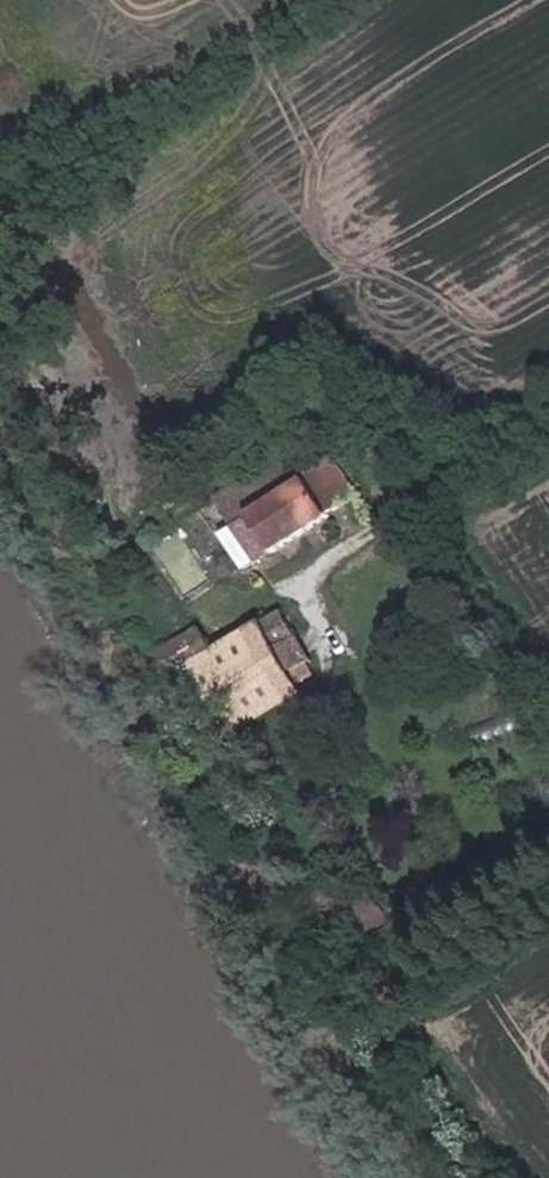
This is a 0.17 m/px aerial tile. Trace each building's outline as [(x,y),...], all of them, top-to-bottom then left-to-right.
[(323,426),(228,481),(245,512),(255,506),(273,538),(275,543),(331,513),(328,508),(360,488),(323,426)] [(245,512),(228,481),(219,487),(255,549),(273,538),(255,506),(245,512)] [(203,572),(188,546),(167,559),(182,585),(203,572)] [(146,659),(159,682),(193,661),(231,728),(300,687),(290,670),(275,645),(297,631),(292,619),(281,605),(213,647),(201,626),(146,659)] [(275,645),(290,670),(312,657),(297,631),(275,645)]
